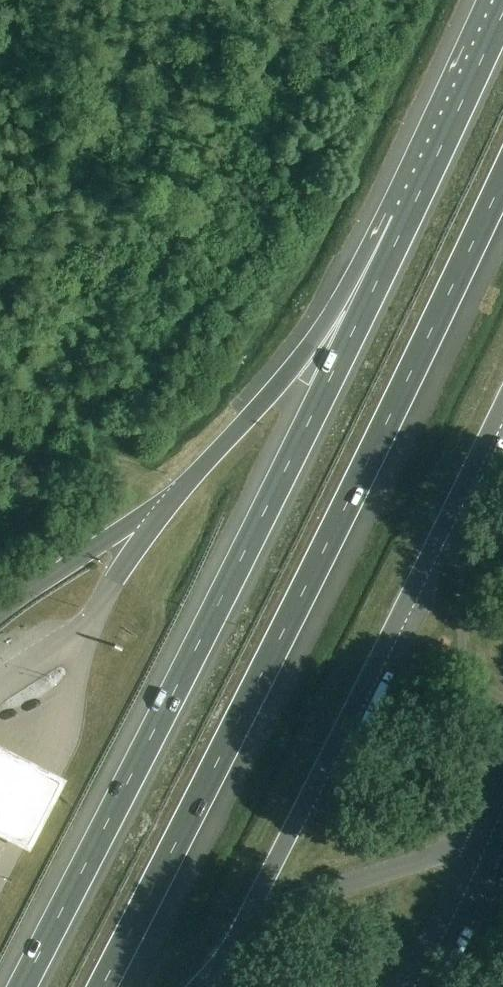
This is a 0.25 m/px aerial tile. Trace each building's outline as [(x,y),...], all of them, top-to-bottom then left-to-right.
[(7,845),(31,858),(68,786),(39,771),(0,751),(0,841),(7,845)]
